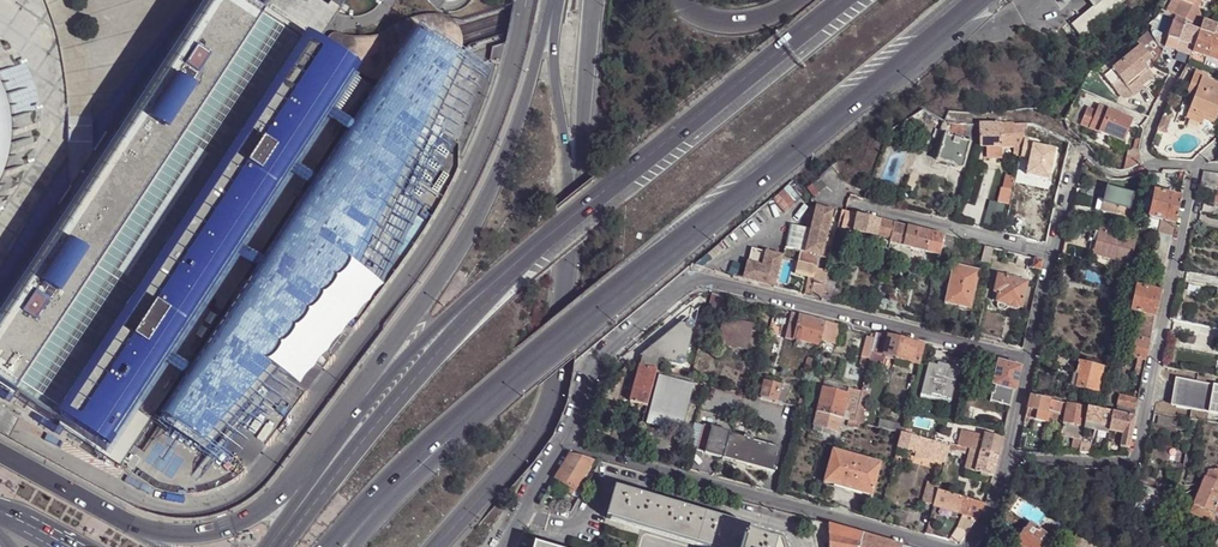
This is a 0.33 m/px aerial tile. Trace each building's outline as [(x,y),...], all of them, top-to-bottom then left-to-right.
[(145,432),(194,462),(258,393),(330,305),(369,246),(407,168),(460,59),(409,27),(370,87),(310,47),(266,17),(239,0),(209,0),(82,193),(0,319),(0,387),(16,397),(61,427),(122,467),(145,432)] [(1093,6),(1072,24),(1080,34),(1084,38),(1080,40),(1083,43),(1099,29),(1095,24),(1124,0),(1100,0),(1093,6)] [(1202,16),(1199,6),(1194,3),(1196,0),(1180,0),(1176,8),(1202,16)] [(1197,26),(1202,16),(1176,8),(1173,13),(1197,26)] [(1194,46),(1200,30),(1193,28),(1183,24),(1174,21),(1168,37),(1179,41),(1194,46)] [(1217,25),(1214,35),(1207,57),(1217,61),(1217,25)] [(1214,35),(1200,30),(1194,46),(1193,52),(1207,57),(1214,35)] [(1168,37),(1166,43),(1165,46),(1176,50),(1179,41),(1168,37)] [(1126,86),(1149,68),(1144,63),(1152,57),(1142,45),(1104,75),(1113,86),(1121,79),(1126,86)] [(1154,74),(1149,68),(1126,86),(1133,95),(1145,86),(1142,83),(1154,74)] [(1196,70),(1194,74),(1205,78),(1207,74),(1196,70)] [(1194,74),(1187,93),(1194,95),(1188,112),(1204,119),(1206,114),(1216,118),(1217,113),(1217,83),(1205,78),(1194,74)] [(1118,92),(1126,86),(1121,79),(1113,86),(1118,92)] [(1088,106),(1081,123),(1124,141),(1133,118),(1098,104),(1096,110),(1088,106)] [(1204,119),(1188,112),(1186,116),(1202,123),(1204,119)] [(1215,123),(1216,118),(1206,114),(1204,119),(1215,123)] [(945,122),(943,128),(950,130),(965,135),(965,124),(956,124),(953,123),(945,122)] [(970,144),(976,145),(979,145),(979,124),(965,124),(965,135),(972,138),(971,141),(970,144)] [(1001,124),(979,124),(979,145),(986,145),(987,154),(991,154),(991,157),(1002,157),(1002,145),(1001,124)] [(1026,124),(1001,124),(1002,145),(1013,144),(1014,155),(1020,155),(1026,124)] [(440,143),(450,146),(454,132),(443,129),(440,143)] [(963,168),(970,144),(971,141),(945,134),(937,160),(963,168)] [(1145,172),(1139,175),(1141,180),(1147,178),(1148,172),(1145,172)] [(1014,176),(1006,173),(999,200),(1008,202),(1014,176)] [(1205,173),(1202,188),(1213,190),(1217,190),(1217,175),(1205,173)] [(1138,220),(1143,195),(1116,189),(1107,187),(1105,196),(1101,211),(1138,220)] [(1178,211),(1182,198),(1156,192),(1150,218),(1163,221),(1160,234),(1173,237),(1178,211)] [(1095,210),(1101,211),(1105,196),(1099,194),(1095,210)] [(807,253),(822,257),(834,212),(818,208),(807,253)] [(894,224),(846,212),(842,228),(854,231),(853,231),(877,237),(880,238),(879,241),(883,242),(889,244),(894,224)] [(944,236),(894,224),(889,244),(940,256),(944,236)] [(1131,262),(1137,239),(1099,231),(1097,243),(1094,255),(1131,262)] [(1173,237),(1160,234),(1153,264),(1167,267),(1173,237)] [(954,239),(944,236),(940,256),(950,258),(954,239)] [(994,249),(985,247),(981,262),(990,264),(994,249)] [(885,262),(888,250),(881,248),(879,261),(885,262)] [(1005,252),(995,249),(993,256),(1003,259),(1005,252)] [(773,287),(782,256),(767,252),(763,266),(748,263),(742,280),(773,287)] [(1043,261),(1035,259),(1033,269),(1041,271),(1043,261)] [(828,271),(797,264),(794,275),(803,278),(808,279),(804,295),(822,299),(828,273),(828,271)] [(971,309),(979,272),(954,266),(946,304),(956,306),(971,309)] [(843,293),(834,291),(837,275),(828,273),(822,299),(831,302),(836,299),(841,300),(843,293)] [(999,277),(995,293),(1000,294),(997,303),(1007,305),(1022,308),(1027,283),(1025,283),(1026,280),(1023,279),(1022,282),(999,277)] [(1157,317),(1162,293),(1139,288),(1134,312),(1147,315),(1157,317)] [(724,297),(712,293),(707,312),(719,315),(724,297)] [(826,322),(791,313),(784,337),(819,346),(821,341),(826,322)] [(1155,324),(1157,317),(1147,315),(1145,322),(1155,324)] [(746,347),(751,326),(722,318),(717,340),(746,347)] [(640,356),(637,366),(654,370),(657,361),(678,366),(680,366),(681,366),(683,365),(684,364),(685,362),(694,325),(694,324),(693,323),(692,324),(687,327),(683,321),(640,356)] [(826,322),(821,341),(834,344),(839,325),(826,322)] [(884,355),(895,358),(900,340),(876,334),(871,352),(880,354),(884,355)] [(1134,358),(1139,359),(1137,373),(1145,374),(1151,342),(1147,341),(1138,339),(1134,358)] [(900,340),(895,358),(919,363),(923,346),(900,340)] [(803,374),(811,376),(816,360),(807,358),(803,374)] [(1019,369),(978,359),(975,370),(975,371),(996,376),(992,394),(1012,399),(1014,390),(1019,369)] [(1079,374),(1076,387),(1098,392),(1098,391),(1102,392),(1103,386),(1100,385),(1103,368),(1079,362),(1076,374),(1079,374)] [(928,364),(920,395),(930,397),(931,395),(951,400),(959,369),(946,366),(943,367),(941,370),(936,368),(937,366),(928,364)] [(629,396),(647,400),(654,370),(637,366),(629,396)] [(662,428),(681,434),(693,385),(658,375),(646,423),(662,428)] [(1217,416),(1217,388),(1177,380),(1175,395),(1173,408),(1217,416)] [(759,397),(782,403),(782,400),(781,400),(783,391),(777,390),(778,385),(763,382),(759,397)] [(821,389),(815,411),(840,418),(846,395),(821,389)] [(854,396),(848,420),(853,421),(857,409),(861,392),(854,390),(853,396),(854,396)] [(861,392),(857,409),(861,411),(866,392),(861,391),(861,392)] [(930,397),(920,395),(920,398),(950,403),(951,400),(931,395),(930,397)] [(1137,410),(1140,399),(1120,395),(1118,406),(1137,410)] [(1059,414),(1061,402),(1031,396),(1029,407),(1028,409),(1059,415),(1059,414)] [(1072,447),(1080,449),(1084,427),(1082,426),(1085,407),(1061,402),(1059,414),(1065,415),(1062,436),(1067,437),(1074,438),(1072,447)] [(1136,417),(1137,410),(1118,406),(1117,413),(1136,417)] [(1110,431),(1114,413),(1099,410),(1088,407),(1084,427),(1094,429),(1110,432),(1110,431)] [(857,409),(853,421),(860,423),(862,424),(865,412),(861,411),(857,409)] [(1057,424),(1059,415),(1028,409),(1026,418),(1030,419),(1030,417),(1034,418),(1034,421),(1046,423),(1046,421),(1057,424)] [(840,418),(815,411),(810,430),(825,434),(826,428),(837,431),(840,418)] [(1133,434),(1136,417),(1117,413),(1114,413),(1110,431),(1118,433),(1124,434),(1121,447),(1130,449),(1133,434)] [(1155,416),(1154,425),(1172,429),(1174,419),(1155,416)] [(877,427),(901,433),(903,426),(879,420),(877,427)] [(774,473),(780,448),(753,441),(753,439),(743,436),(742,438),(728,435),(729,432),(703,425),(696,452),(704,454),(704,455),(734,462),(774,473)] [(959,431),(956,446),(966,449),(970,433),(959,431)] [(1178,442),(1188,444),(1189,434),(1180,432),(1178,442)] [(897,448),(916,453),(914,458),(922,460),(928,462),(929,459),(945,462),(948,449),(949,446),(901,433),(897,448)] [(970,433),(966,449),(998,457),(999,452),(1000,447),(1002,442),(984,437),(970,433)] [(949,446),(948,449),(969,455),(965,469),(993,477),(998,457),(966,449),(956,446),(949,444),(949,446)] [(1172,491),(1176,493),(1185,473),(1181,473),(1182,467),(1180,467),(1182,450),(1169,449),(1167,463),(1166,463),(1165,472),(1180,472),(1172,491)] [(872,497),(881,464),(832,451),(823,484),(834,487),(834,485),(844,488),(862,493),(861,494),(872,497)] [(570,455),(555,479),(569,488),(566,493),(571,496),(593,461),(570,455)] [(1211,472),(1196,507),(1216,516),(1217,517),(1217,471),(1211,472)] [(934,506),(938,490),(939,485),(929,483),(924,503),(934,506)] [(709,546),(775,546),(746,537),(749,527),(615,490),(607,519),(709,546)] [(980,514),(986,503),(938,490),(934,506),(963,513),(978,517),(980,514)] [(1213,523),(1216,516),(1196,507),(1193,515),(1213,523)] [(975,522),(978,517),(963,513),(962,518),(975,522)] [(967,534),(975,522),(962,518),(958,528),(967,534)] [(828,524),(830,546),(912,546),(828,524)] [(1054,540),(1032,524),(1025,533),(1021,531),(1019,530),(1016,531),(1015,532),(1013,534),(1013,536),(1013,539),(1015,541),(1020,545),(1019,546),(1049,546),(1054,540)] [(964,539),(967,534),(958,528),(951,542),(956,542),(959,542),(964,539)]
